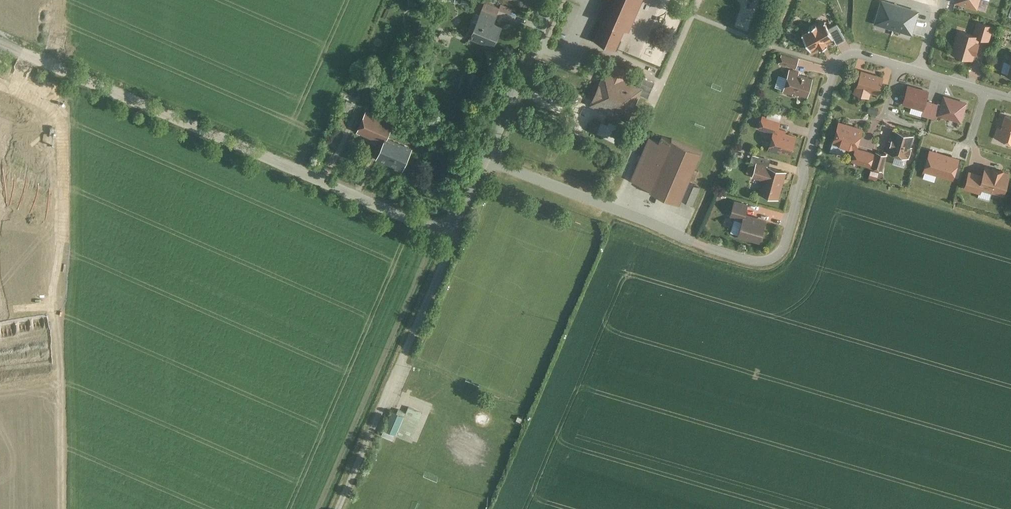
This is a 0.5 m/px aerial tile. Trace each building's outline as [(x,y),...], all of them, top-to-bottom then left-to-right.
[(594,17),(600,20),(593,37),(613,45),(621,27),(625,28),(637,0),(602,0),(594,17)] [(913,33),(920,10),(887,0),(882,0),(876,22),(913,33)] [(498,15),(483,9),(472,36),(497,46),(505,24),(496,21),(498,15)] [(976,32),(961,27),(953,51),(976,58),(982,36),(992,39),(997,23),(980,18),(976,32)] [(802,33),(810,49),(832,38),(824,22),(802,33)] [(831,27),(837,40),(845,36),(839,24),(831,27)] [(780,60),(796,65),(798,58),(782,54),(780,60)] [(613,69),(605,66),(591,104),(633,120),(643,93),(651,96),(657,80),(646,76),(643,85),(625,79),(630,66),(616,61),(613,69)] [(803,68),(791,65),(785,90),(794,93),(795,90),(810,94),(815,75),(802,72),(803,68)] [(886,74),(863,67),(856,92),(872,97),(874,91),(881,93),(886,74)] [(929,98),(932,89),(911,83),(905,103),(926,109),(929,98)] [(970,101),(946,93),(943,102),(940,113),(964,121),(970,101)] [(937,100),(929,98),(926,109),(924,114),(932,116),(937,100)] [(943,102),(937,100),(932,116),(938,118),(940,113),(943,102)] [(398,120),(368,108),(358,130),(386,142),(379,156),(406,168),(416,145),(392,135),(398,120)] [(774,131),(769,148),(782,152),(783,148),(794,152),(799,134),(788,131),(789,128),(782,126),(785,118),(765,112),(761,127),(774,131)] [(595,114),(591,126),(600,129),(604,117),(595,114)] [(994,136),(1010,141),(1010,115),(1006,114),(1003,127),(997,125),(994,136)] [(859,146),(866,124),(842,118),(835,140),(859,146)] [(912,146),(915,133),(897,128),(893,139),(890,138),(887,150),(912,157),(915,147),(912,146)] [(653,144),(646,140),(628,179),(672,199),(694,151),(658,135),(653,144)] [(877,151),(859,146),(855,159),(873,165),(877,151)] [(963,157),(932,146),(925,169),(956,179),(963,157)] [(890,153),(878,149),(877,151),(873,165),(885,168),(890,153)] [(790,169),(759,160),(755,175),(765,178),(761,191),(782,197),(790,169)] [(972,168),(966,187),(983,192),(985,187),(1006,193),(1010,176),(1010,170),(989,164),(986,173),(972,168)] [(872,168),(872,176),(881,177),(881,169),(872,168)] [(696,188),(686,184),(680,200),(690,204),(696,188)] [(763,240),(769,218),(747,212),(750,202),(737,198),(733,213),(745,217),(741,234),(763,240)] [(408,412),(394,407),(384,434),(396,439),(398,433),(413,439),(424,410),(411,405),(408,412)]
